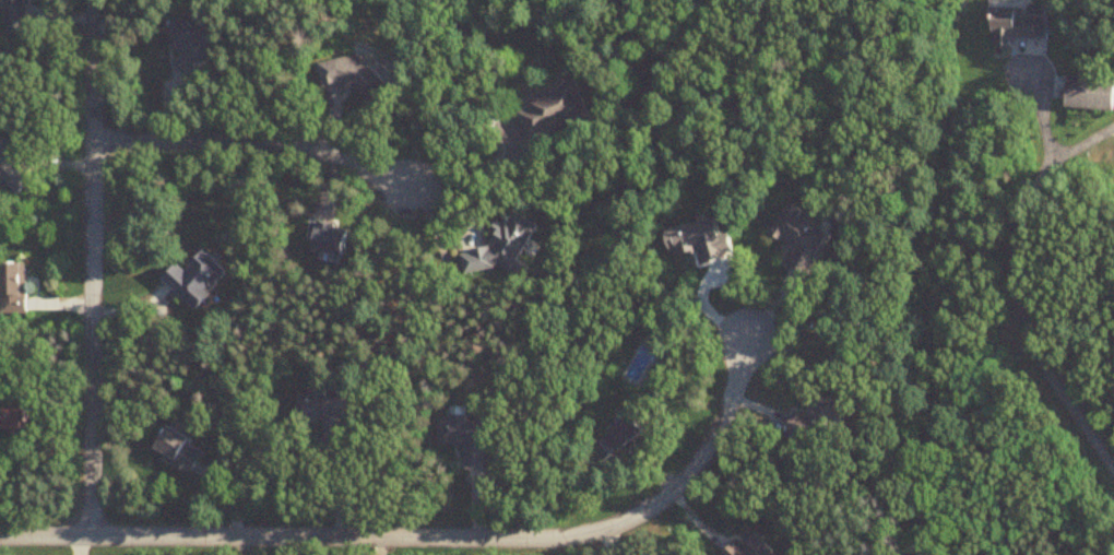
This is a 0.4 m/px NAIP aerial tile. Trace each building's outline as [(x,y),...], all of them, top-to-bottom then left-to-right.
[(1018,46),(1018,39),(1047,39),(1047,3),(994,3),(994,46),(1018,46)] [(322,66),(325,88),(345,85),(346,92),(364,89),(365,100),(384,97),(377,56),(322,66)] [(1069,79),(1068,110),(1113,112),(1113,80),(1069,79)] [(582,83),(518,101),(529,139),(593,120),(582,83)] [(836,233),(789,206),(773,235),(798,250),(790,265),(810,277),(836,233)] [(465,264),(489,278),(497,263),(514,273),(541,225),(519,212),(513,222),(508,219),(487,256),(474,249),(465,264)] [(179,264),(165,280),(198,310),(231,275),(205,251),(187,271),(179,264)] [(3,263),(3,313),(28,313),(28,263),(3,263)] [(326,422),(326,441),(346,442),(347,398),(329,398),(329,393),(299,392),(299,421),(326,422)] [(488,466),(489,423),(470,423),(470,408),(455,408),(455,418),(442,418),(441,445),(468,445),(467,466),(488,466)] [(29,431),(29,410),(0,410),(0,431),(29,431)] [(649,434),(636,415),(612,431),(625,451),(649,434)] [(194,441),(171,426),(155,451),(192,474),(205,454),(191,445),(194,441)] [(753,532),(724,554),(772,554),(753,532)]
